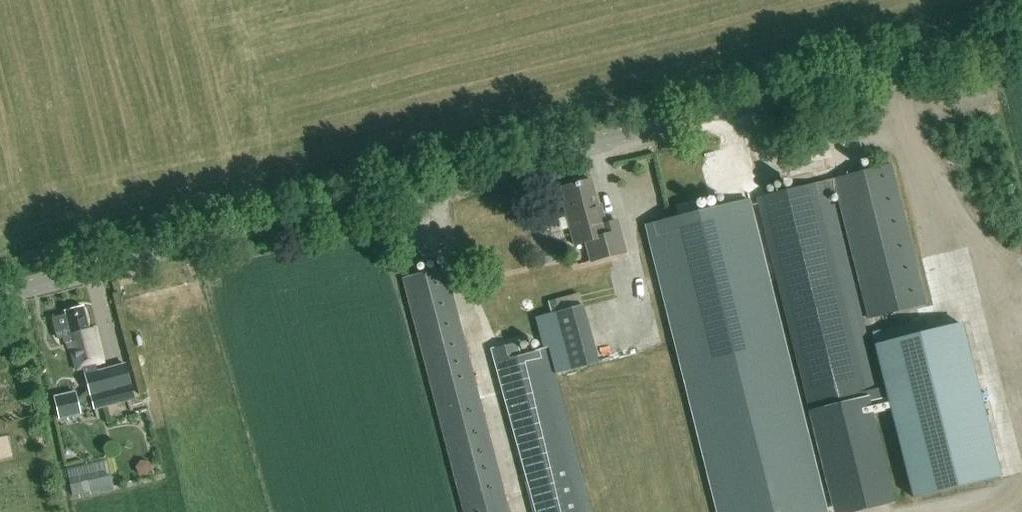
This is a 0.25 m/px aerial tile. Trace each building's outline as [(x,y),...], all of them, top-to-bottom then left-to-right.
[(891,163),(756,197),(810,410),(867,395),(817,196),(836,192),(868,317),(926,302),(891,163)] [(606,223),(600,205),(598,205),(591,180),(562,188),(566,203),(563,204),(574,245),(585,242),(591,261),(627,251),(618,220),(606,223)] [(717,511),(827,511),(749,199),(669,220),(646,225),(717,511)] [(463,511),(510,511),(445,266),(402,277),(463,511)] [(587,319),(583,304),(550,313),(554,328),(587,319)] [(85,369),(90,389),(77,398),(75,391),(53,396),(59,418),(81,413),(79,405),(91,395),(94,408),(119,402),(119,399),(132,396),(124,364),(109,368),(109,369),(97,372),(95,366),(104,363),(95,327),(88,329),(83,307),(64,311),(65,315),(55,318),(59,337),(63,336),(65,343),(66,343),(67,349),(69,349),(74,371),(85,369)] [(875,345),(914,497),(999,475),(961,323),(875,345)] [(490,349),(533,511),(580,511),(538,350),(521,354),(518,341),(490,349)] [(810,410),(836,511),(852,511),(894,501),(867,395),(810,410)] [(152,469),(149,461),(140,460),(135,467),(138,475),(147,476),(152,469)] [(113,486),(110,475),(70,484),(72,495),(113,486)]
